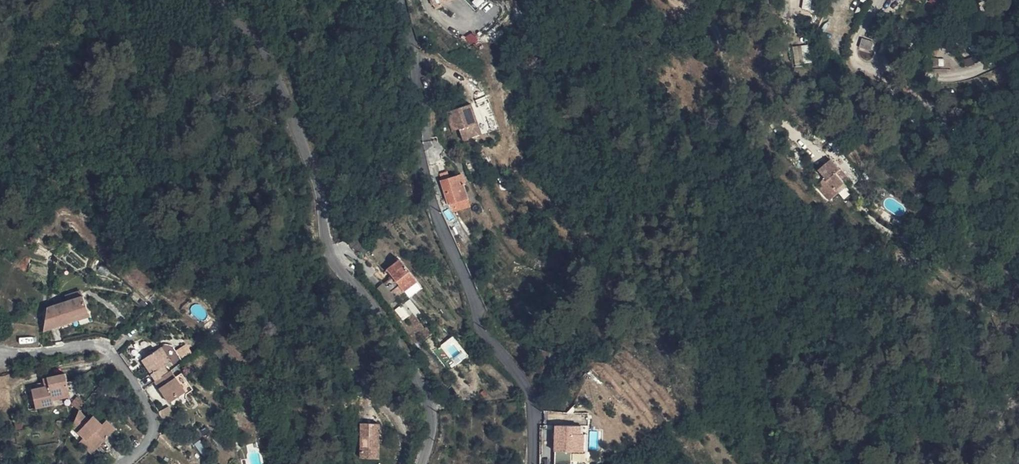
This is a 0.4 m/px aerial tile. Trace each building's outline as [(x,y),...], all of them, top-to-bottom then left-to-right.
[(816,10),(818,0),(804,0),(803,7),(816,10)] [(468,36),(471,44),(478,40),(475,33),(468,36)] [(796,63),(813,61),(812,43),(794,45),(796,63)] [(468,136),(485,129),(472,98),(457,104),(448,107),(457,128),(463,125),(468,136)] [(838,145),(829,133),(818,141),(826,152),(836,146),(838,145)] [(846,161),(851,158),(840,143),(838,145),(836,146),(844,157),(846,161)] [(826,152),(834,163),(844,157),(836,146),(826,152)] [(474,189),(465,166),(457,169),(466,192),(467,191),(474,189)] [(451,197),(466,192),(457,169),(442,174),(451,197)] [(466,192),(451,197),(454,206),(471,200),(467,191),(466,192)] [(419,286),(403,259),(390,267),(406,294),(419,286)] [(67,296),(68,301),(84,297),(83,292),(67,296)] [(72,319),(89,314),(84,297),(68,301),(47,307),(43,331),(73,324),(72,319)] [(89,314),(72,319),(73,324),(90,319),(89,314)] [(165,362),(170,360),(160,346),(156,348),(165,362)] [(156,348),(140,358),(154,380),(167,372),(162,364),(165,362),(156,348)] [(169,370),(167,372),(154,380),(153,381),(168,402),(184,391),(174,377),(169,370)] [(180,373),(174,377),(184,391),(185,393),(192,389),(180,373)] [(66,383),(64,375),(47,378),(48,387),(42,388),(30,391),(35,410),(53,405),(52,402),(51,398),(69,395),(70,398),(70,402),(80,400),(76,381),(66,383)] [(47,378),(40,379),(42,388),(48,387),(47,378)] [(184,391),(168,402),(171,407),(187,396),(185,393),(184,391)] [(577,423),(554,424),(555,463),(573,463),(573,452),(579,452),(579,462),(589,461),(589,451),(602,450),(602,427),(593,427),(592,408),(577,408),(577,423)] [(84,438),(96,450),(111,435),(102,426),(92,417),(88,421),(77,411),(72,426),(84,438)] [(102,426),(111,435),(115,430),(106,422),(102,426)] [(383,430),(365,430),(365,463),(383,463),(383,430)] [(84,438),(78,443),(91,455),(96,450),(84,438)]
